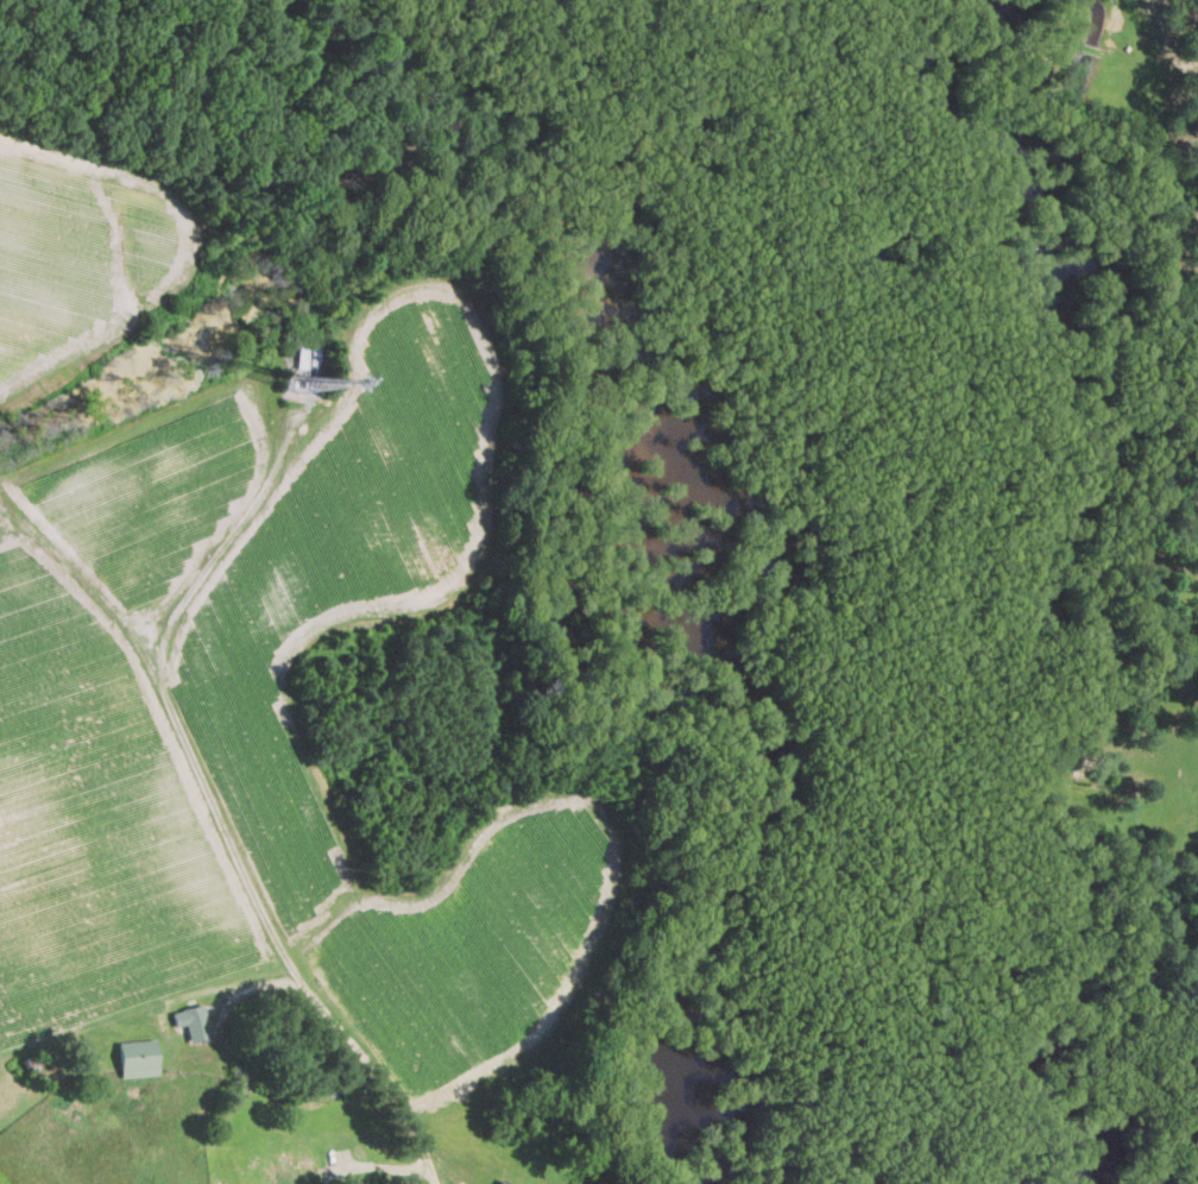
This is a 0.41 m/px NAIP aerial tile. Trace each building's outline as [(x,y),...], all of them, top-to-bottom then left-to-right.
[(210,1035),(201,1003),(170,1011),(174,1026),(184,1023),(188,1041),(210,1035)] [(117,1040),(118,1075),(156,1074),(155,1038),(117,1040)]
